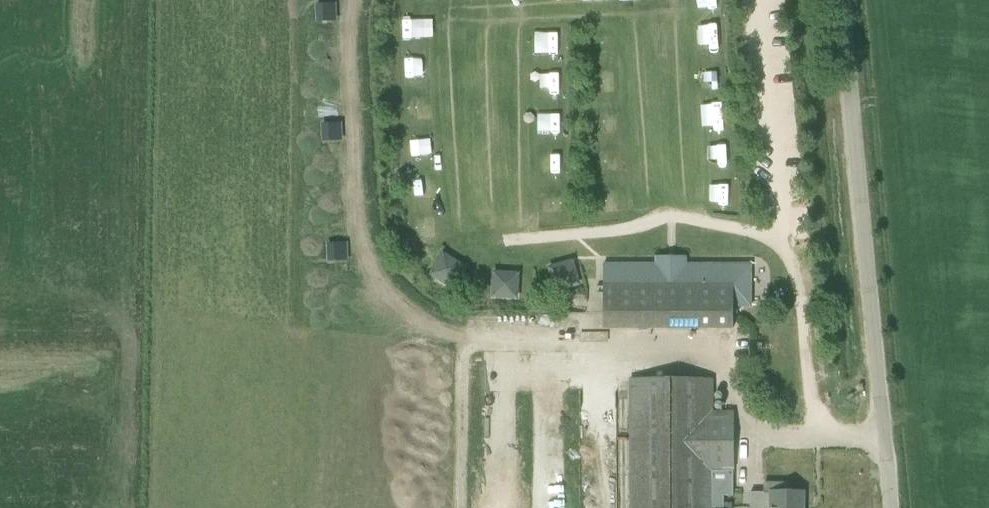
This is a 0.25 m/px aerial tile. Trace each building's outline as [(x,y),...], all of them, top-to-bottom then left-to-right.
[(412,2),(426,13),(433,4),(429,0),(414,0),(412,2)] [(695,14),(722,4),(720,0),(691,0),(695,14)] [(330,21),(330,5),(317,5),(318,21),(330,21)] [(565,57),(565,40),(541,40),(541,57),(565,57)] [(727,70),(707,70),(708,88),(728,88),(727,70)] [(541,100),(566,99),(565,78),(540,79),(541,100)] [(726,101),(712,103),(716,127),(729,125),(726,101)] [(542,117),(543,139),(565,138),(564,116),(542,117)] [(324,141),(336,141),(335,125),(323,125),(324,141)] [(408,160),(441,159),(440,143),(407,144),(408,160)] [(715,145),(717,183),(734,182),(732,144),(715,145)] [(566,177),(565,154),(541,155),(542,178),(566,177)] [(599,157),(599,171),(615,171),(615,157),(599,157)] [(443,183),(414,184),(415,201),(444,200),(443,183)] [(735,203),(734,186),(706,187),(706,204),(735,203)] [(329,261),(341,261),(341,245),(328,245),(329,261)] [(605,266),(605,267),(610,267),(610,287),(605,287),(605,330),(733,330),(733,308),(750,308),(750,266),(685,266),(685,258),(655,258),(655,266),(605,266)] [(451,288),(460,272),(441,260),(431,275),(451,288)] [(578,285),(573,268),(551,274),(556,291),(578,285)] [(516,298),(517,281),(494,279),(493,297),(516,298)] [(631,380),(629,380),(629,507),(723,507),(723,497),(732,497),(733,414),(711,414),(711,380),(631,380)] [(799,389),(786,389),(786,407),(799,407),(799,389)] [(802,493),(786,493),(786,485),(764,485),(764,494),(750,494),(750,507),(802,507),(802,493)]
